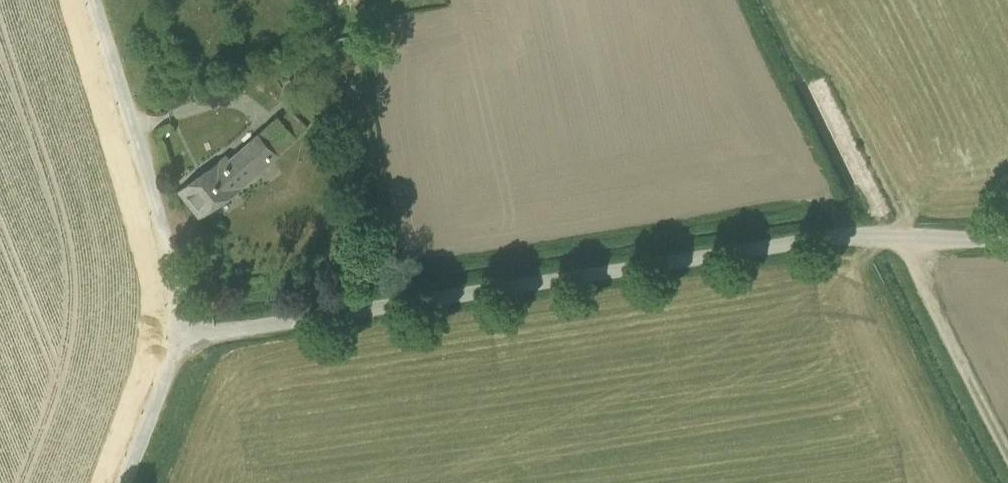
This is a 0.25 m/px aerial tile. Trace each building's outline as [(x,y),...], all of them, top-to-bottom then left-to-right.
[(279,120),(231,161),(248,181),(294,138),(279,120)] [(231,161),(225,167),(221,162),(180,191),(201,217),(232,194),(248,181),(231,161)]
